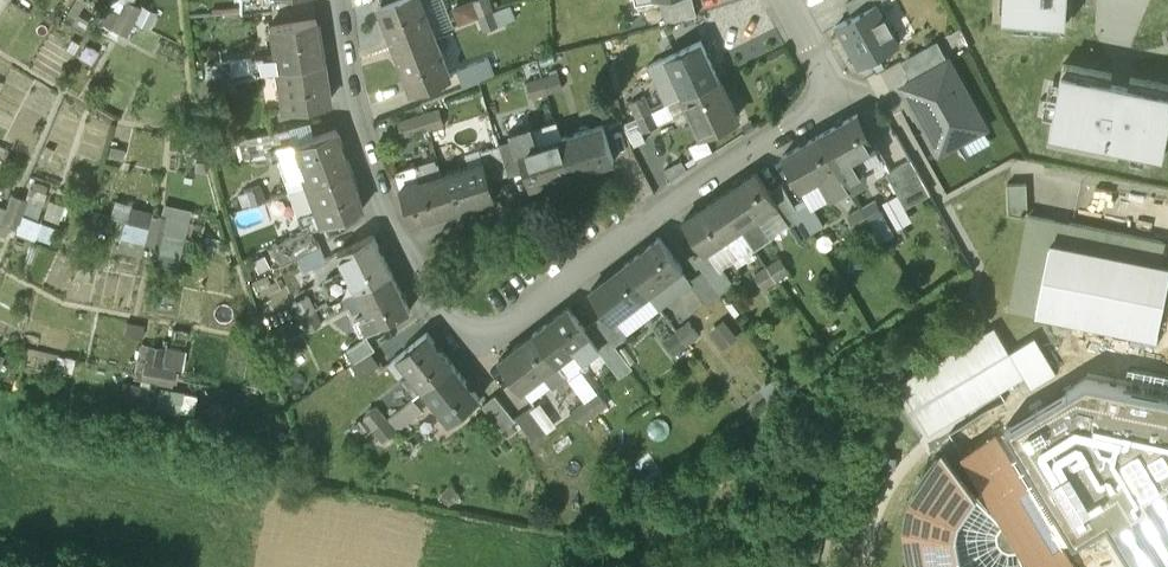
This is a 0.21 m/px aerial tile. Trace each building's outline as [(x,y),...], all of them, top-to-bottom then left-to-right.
[(111,26),(125,33),(140,4),(132,0),(123,0),(111,26)] [(239,10),(274,8),(273,0),(239,0),(239,10)] [(379,4),(395,47),(434,33),(422,0),(388,0),(382,2),(379,4)] [(473,1),(478,16),(494,10),(490,0),(475,0),(473,1)] [(664,22),(684,17),(697,13),(693,0),(659,0),(664,22)] [(876,3),(881,0),(851,0),(846,3),(853,16),(876,3)] [(994,15),(1072,20),(1073,0),(995,0),(994,15)] [(853,16),(837,24),(860,66),(899,44),(892,31),(894,29),(886,14),(883,16),(876,3),(853,16)] [(494,10),(478,16),(484,30),(500,24),(494,10)] [(315,18),(268,26),(275,67),(322,59),(315,18)] [(434,33),(395,47),(411,89),(450,74),(434,33)] [(701,41),(665,57),(682,94),(718,77),(701,41)] [(901,60),(912,81),(949,60),(938,41),(901,60)] [(230,58),(213,60),(216,76),(232,74),(230,58)] [(322,59),(275,67),(281,108),(328,100),(322,59)] [(960,82),(949,60),(912,81),(904,86),(940,151),(985,126),(973,105),(969,107),(956,84),(960,82)] [(1167,127),(1167,84),(1131,76),(1129,84),(1111,81),(1113,73),(1064,63),(1048,140),(1118,154),(1118,150),(1162,159),(1167,127)] [(558,71),(543,76),(547,91),(562,87),(558,71)] [(232,74),(216,76),(218,92),(234,89),(232,74)] [(543,76),(527,81),(532,96),(547,91),(543,76)] [(718,77),(682,94),(700,133),(736,116),(718,77)] [(644,94),(628,101),(635,116),(651,108),(644,94)] [(440,107),(424,112),(429,128),(444,123),(440,107)] [(651,108),(635,116),(641,130),(657,123),(651,108)] [(424,112),(409,116),(413,132),(429,128),(424,112)] [(876,145),(857,113),(820,133),(850,186),(868,176),(856,156),(876,145)] [(644,140),(634,117),(624,122),(635,145),(644,140)] [(602,124),(561,137),(572,172),(612,159),(602,124)] [(561,137),(535,144),(530,127),(508,133),(511,142),(514,153),(519,151),(524,167),(530,185),(572,172),(561,137)] [(277,128),(245,137),(250,157),(270,152),(268,146),(281,143),(277,128)] [(335,128),(291,144),(305,183),(349,167),(336,134),(335,128)] [(820,133),(782,154),(801,187),(823,175),(835,194),(850,186),(820,133)] [(514,153),(511,142),(500,146),(508,172),(524,167),(519,151),(514,153)] [(911,157),(887,170),(906,204),(929,191),(911,157)] [(483,161),(442,173),(453,208),(493,196),(483,161)] [(349,167),(305,183),(319,223),(363,207),(349,167)] [(755,171),(720,195),(741,225),(774,203),(776,201),(770,191),(755,171)] [(442,173),(401,185),(412,221),(453,208),(442,173)] [(20,227),(40,230),(47,179),(26,176),(20,227)] [(1010,179),(1010,209),(1032,209),(1032,179),(1010,179)] [(258,184),(244,189),(249,203),(263,198),(258,184)] [(811,231),(782,184),(770,191),(776,201),(774,203),(797,240),(811,231)] [(0,194),(0,223),(17,199),(3,189),(0,194)] [(720,195),(684,219),(705,250),(741,225),(720,195)] [(263,198),(249,203),(255,218),(269,213),(263,198)] [(875,199),(862,207),(870,221),(884,213),(875,199)] [(862,207),(848,214),(857,229),(870,221),(862,207)] [(171,217),(156,212),(147,242),(163,246),(171,217)] [(1035,212),(1019,304),(1046,310),(1047,303),(1163,328),(1167,303),(1167,266),(1163,265),(1167,241),(1167,239),(1035,212)] [(310,225),(272,243),(281,261),(319,243),(310,225)] [(373,233),(339,249),(348,268),(325,279),(334,298),(357,287),(391,270),(373,233)] [(659,237),(625,263),(647,292),(658,305),(690,281),(689,280),(680,267),(682,266),(659,237)] [(781,256),(768,265),(777,278),(790,269),(781,256)] [(625,263),(590,289),(607,310),(613,318),(614,318),(647,292),(625,263)] [(768,265),(755,274),(764,287),(777,278),(768,265)] [(391,270),(357,287),(375,325),(409,308),(391,270)] [(702,271),(689,280),(690,281),(705,301),(718,292),(702,271)] [(306,294),(292,300),(299,314),(312,308),(306,294)] [(568,306),(534,332),(556,361),(575,346),(584,357),(598,346),(584,327),(568,306)] [(312,308),(299,314),(306,329),(319,322),(312,308)] [(613,318),(607,310),(596,319),(615,344),(627,334),(614,318),(613,318)] [(728,314),(713,327),(726,344),(742,332),(728,314)] [(615,344),(596,319),(584,327),(598,346),(622,378),(635,370),(615,344)] [(689,320),(676,330),(686,343),(699,333),(689,320)] [(899,384),(929,435),(1025,378),(995,328),(899,384)] [(676,330),(664,339),(674,352),(686,343),(676,330)] [(427,331),(397,354),(423,387),(453,363),(427,331)] [(534,332),(499,358),(521,387),(556,361),(534,332)] [(363,373),(386,362),(373,334),(350,346),(363,373)] [(742,334),(732,343),(747,360),(724,379),(751,410),(784,382),(742,334)] [(172,367),(142,362),(139,378),(169,383),(172,367)] [(453,363),(423,387),(450,420),(479,396),(453,363)] [(1074,533),(1109,514),(1140,566),(1167,566),(1167,389),(1083,373),(1007,420),(1074,533)] [(163,385),(160,405),(196,410),(198,390),(163,385)] [(607,402),(597,389),(584,399),(594,412),(607,402)] [(584,399),(572,408),(582,421),(594,412),(584,399)] [(376,405),(364,414),(373,426),(386,417),(376,405)] [(499,408),(498,422),(520,422),(520,409),(499,408)] [(386,417),(373,426),(383,439),(395,429),(386,417)] [(993,433),(961,453),(993,506),(1025,487),(993,433)] [(955,490),(961,489),(968,480),(945,452),(923,478),(912,501),(907,526),(908,551),(913,566),(952,566),(949,560),(944,545),(941,545),(940,539),(944,534),(944,528),(929,527),(931,520),(945,523),(947,512),(954,497),(952,496),(955,490)] [(1025,487),(993,506),(1026,562),(1059,543),(1025,487)] [(1059,543),(1026,562),(1029,566),(1073,566),(1059,543)]
